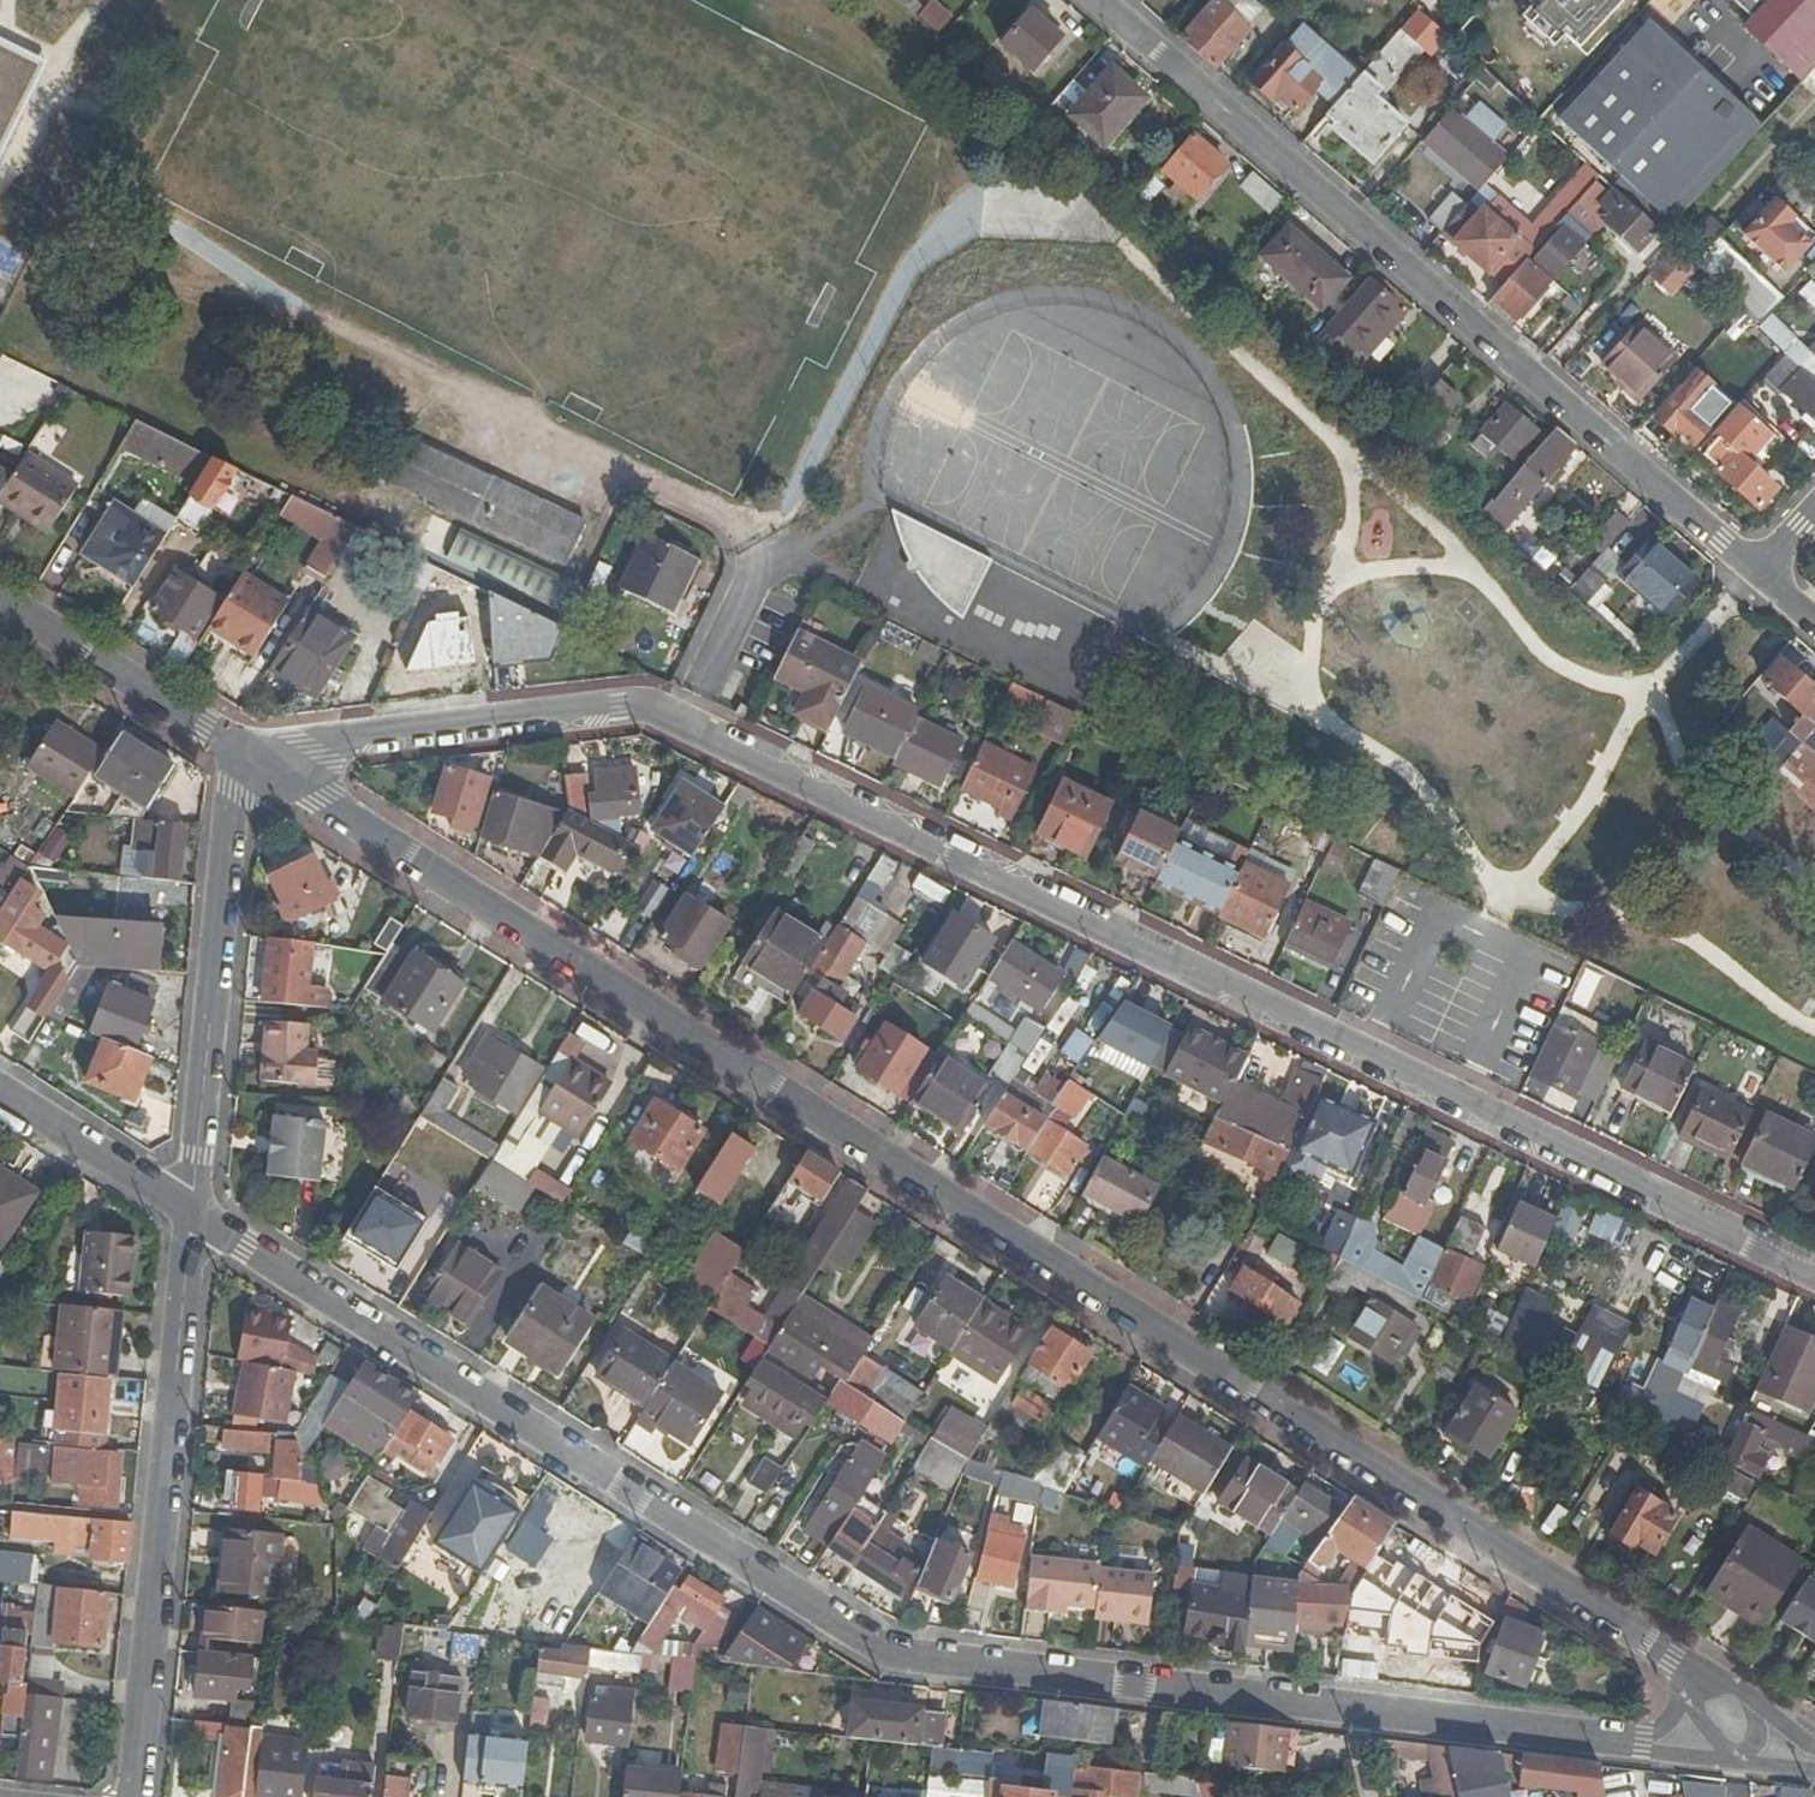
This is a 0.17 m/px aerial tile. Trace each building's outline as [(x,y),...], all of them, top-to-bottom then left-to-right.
[(911,13),(917,7),(910,0),(897,0),(911,13)] [(911,13),(935,34),(951,17),(934,0),(924,0),(917,7),(911,13)] [(1174,36),(1208,66),(1243,27),(1238,23),(1254,4),(1249,0),(1206,0),(1174,36)] [(1413,6),(1425,17),(1436,6),(1430,0),(1406,0),(1413,6)] [(1719,4),(1741,25),(1763,1),(1761,0),(1722,0),(1719,4)] [(1763,1),(1741,25),(1740,26),(1774,58),(1798,80),(1812,65),(1814,62),(1814,0),(1764,0),(1763,1)] [(1449,17),(1436,6),(1425,17),(1438,29),(1449,17)] [(1054,35),(1024,10),(998,39),(1027,65),(1054,35)] [(1491,31),(1470,11),(1446,37),(1468,57),(1491,31)] [(1435,36),(1408,12),(1315,118),(1365,161),(1398,124),(1367,96),(1374,89),(1379,93),(1390,81),(1389,80),(1406,60),(1408,61),(1419,48),(1423,51),(1435,36)] [(1556,117),(1659,215),(1748,119),(1732,104),(1679,54),(1665,41),(1645,22),(1556,117)] [(1491,31),(1468,57),(1508,94),(1531,68),(1491,31)] [(1671,34),(1665,41),(1679,54),(1684,47),(1671,34)] [(44,63),(0,41),(0,152),(44,63)] [(1271,91),(1292,107),(1317,77),(1278,45),(1247,79),(1267,96),(1271,91)] [(1798,80),(1774,58),(1732,104),(1748,119),(1756,126),(1798,80)] [(1561,94),(1531,68),(1508,94),(1535,119),(1537,120),(1561,94)] [(1105,71),(1085,94),(1067,78),(1031,119),(1030,120),(1049,136),(1070,112),(1100,138),(1135,97),(1105,71)] [(1471,103),(1460,116),(1447,106),(1418,139),(1456,172),(1481,143),(1496,126),(1471,103)] [(1222,161),(1189,135),(1160,169),(1192,196),(1222,161)] [(1481,143),(1456,172),(1474,188),(1477,184),(1499,159),(1481,143)] [(1250,163),(1233,182),(1271,215),(1288,196),(1250,163)] [(1459,205),(1436,230),(1498,283),(1521,258),(1524,255),(1550,225),(1563,210),(1590,180),(1574,164),(1524,222),(1489,194),(1488,195),(1477,207),(1466,197),(1459,205)] [(1474,188),(1466,197),(1477,207),(1488,195),(1477,184),(1474,188)] [(1445,193),(1422,220),(1435,231),(1436,230),(1459,205),(1445,193)] [(1597,202),(1607,212),(1599,220),(1633,251),(1648,235),(1605,194),(1597,202)] [(1779,271),(1811,236),(1769,198),(1737,234),(1779,271)] [(1530,257),(1549,275),(1585,233),(1563,210),(1550,225),(1554,230),(1530,257)] [(1716,232),(1700,218),(1672,247),(1689,262),(1713,236),(1716,232)] [(1341,275),(1283,224),(1257,253),(1316,303),(1341,275)] [(1713,236),(1689,262),(1754,322),(1778,296),(1713,236)] [(1669,251),(1647,273),(1669,294),(1691,271),(1669,251)] [(1521,258),(1498,283),(1487,296),(1511,317),(1545,280),(1521,258)] [(1327,314),(1302,343),(1344,377),(1362,356),(1351,347),(1390,301),(1360,277),(1327,314)] [(1401,310),(1390,301),(1351,347),(1362,356),(1401,310)] [(1598,361),(1622,383),(1618,388),(1634,402),(1672,359),(1632,324),(1598,361)] [(1781,358),(1805,381),(1810,385),(1814,380),(1814,355),(1811,351),(1799,340),(1781,358)] [(1801,386),(1805,381),(1780,358),(1760,381),(1814,430),(1814,399),(1801,386)] [(1435,379),(1418,399),(1436,415),(1453,394),(1435,379)] [(1692,403),(1677,389),(1652,417),(1667,431),(1672,427),(1691,443),(1705,427),(1687,409),(1692,403)] [(1695,447),(1726,474),(1722,479),(1754,505),(1771,484),(1743,460),(1770,430),(1737,400),(1695,447)] [(1531,428),(1502,403),(1479,429),(1493,441),(1507,454),(1531,428)] [(174,440),(127,417),(115,438),(133,447),(158,460),(164,449),(168,451),(174,440)] [(1490,496),(1509,513),(1571,441),(1553,425),(1490,496)] [(1493,441),(1479,429),(1470,439),(1484,451),(1493,441)] [(401,437),(381,476),(560,562),(577,522),(401,437)] [(106,454),(124,464),(133,447),(115,438),(106,454)] [(164,449),(158,460),(173,467),(161,490),(177,500),(205,455),(174,440),(168,451),(164,449)] [(20,450),(7,471),(0,482),(0,490),(29,508),(23,517),(42,528),(72,480),(20,450)] [(229,466),(205,455),(177,500),(168,515),(190,528),(229,466)] [(23,517),(29,508),(0,490),(0,503),(23,517)] [(284,494),(275,509),(319,534),(299,566),(317,577),(331,555),(349,526),(284,494)] [(105,498),(74,550),(98,566),(126,583),(153,539),(158,532),(105,498)] [(1601,549),(1629,518),(1614,506),(1603,520),(1598,516),(1583,533),(1601,549)] [(354,527),(349,526),(331,555),(349,564),(364,532),(354,527)] [(684,555),(636,533),(612,587),(660,609),(684,555)] [(1639,569),(1655,583),(1644,598),(1661,613),(1690,578),(1645,542),(1623,566),(1633,575),(1639,569)] [(404,552),(389,587),(413,600),(419,587),(429,565),(427,564),(404,552)] [(429,565),(419,587),(484,620),(483,592),(481,591),(429,565)] [(98,566),(93,573),(121,592),(126,583),(98,566)] [(145,607),(177,626),(156,660),(174,670),(194,637),(190,634),(213,596),(193,583),(196,578),(185,571),(181,577),(168,569),(145,607)] [(237,570),(201,626),(244,652),(279,596),(237,570)] [(483,592),(484,620),(486,662),(539,657),(553,626),(486,593),(483,592)] [(342,636),(298,608),(262,667),(305,694),(342,636)] [(421,623),(406,616),(384,667),(392,669),(396,660),(403,662),(421,623)] [(799,689),(788,712),(820,728),(851,664),(786,631),(766,673),(799,689)] [(1769,716),(1741,748),(1771,774),(1773,772),(1801,740),(1797,737),(1814,715),(1814,690),(1780,660),(1764,678),(1788,701),(1785,706),(1792,712),(1796,708),(1801,712),(1786,730),(1769,716)] [(1047,699),(1004,679),(997,694),(1039,716),(1047,699)] [(1763,687),(1753,679),(1737,698),(1742,701),(1739,705),(1744,709),(1763,687)] [(857,687),(834,733),(884,759),(906,716),(908,712),(857,687)] [(1039,716),(1031,732),(1054,744),(1071,711),(1047,699),(1039,716)] [(953,740),(906,716),(884,759),(882,762),(931,786),(939,771),(948,775),(955,760),(946,755),(953,740)] [(45,720),(14,765),(65,799),(95,752),(45,720)] [(89,771),(114,788),(98,813),(125,816),(132,816),(167,766),(115,732),(89,771)] [(1814,808),(1814,753),(1801,740),(1773,772),(1814,808)] [(1025,768),(973,742),(951,786),(990,806),(988,810),(1000,816),(1025,768)] [(582,771),(558,775),(563,809),(612,835),(610,813),(632,810),(627,767),(592,772),(594,793),(584,794),(582,771)] [(479,779),(439,768),(426,812),(467,823),(479,779)] [(1052,777),(1026,828),(1078,855),(1104,804),(1052,777)] [(676,780),(645,827),(688,854),(717,807),(676,780)] [(745,788),(733,782),(724,797),(736,803),(745,788)] [(489,794),(478,837),(534,854),(559,814),(489,794)] [(563,809),(559,814),(534,854),(558,869),(570,852),(608,873),(626,842),(612,835),(563,809)] [(121,844),(114,844),(110,873),(171,879),(179,821),(132,816),(125,816),(121,844)] [(1137,816),(1111,862),(1147,881),(1171,832),(1137,816)] [(1804,837),(1787,822),(1773,839),(1791,853),(1804,837)] [(1202,831),(1193,851),(1232,870),(1236,862),(1242,851),(1202,831)] [(1177,835),(1171,832),(1147,881),(1144,885),(1209,917),(1211,912),(1232,870),(1193,851),(1174,842),(1177,835)] [(1330,837),(1322,854),(1321,854),(1336,862),(1344,845),(1330,837)] [(1257,847),(1246,841),(1242,851),(1236,862),(1247,867),(1257,847)] [(44,852),(31,850),(22,864),(23,865),(56,868),(57,861),(43,860),(44,852)] [(3,884),(8,887),(13,880),(22,864),(2,852),(0,855),(0,889),(3,884)] [(266,875),(269,883),(266,885),(284,922),(303,913),(308,923),(323,915),(319,905),(326,901),(305,856),(266,875)] [(894,867),(877,856),(849,900),(859,907),(862,902),(865,904),(881,878),(886,881),(894,867)] [(1372,858),(1355,891),(1378,903),(1394,869),(1372,858)] [(1236,862),(1232,870),(1211,912),(1256,935),(1282,884),(1247,867),(1236,862)] [(56,868),(23,865),(30,878),(54,880),(56,880),(56,868)] [(1421,882),(1394,869),(1378,903),(1403,916),(1421,882)] [(54,880),(30,878),(40,898),(50,920),(51,907),(54,880)] [(13,880),(8,887),(0,900),(0,941),(42,969),(3,1029),(22,1041),(70,964),(61,943),(60,941),(55,949),(26,929),(35,914),(23,906),(31,891),(13,880)] [(722,922),(681,895),(654,935),(696,962),(722,922)] [(918,901),(912,898),(905,910),(911,914),(918,901)] [(1342,920),(1300,898),(1279,939),(1322,961),(1342,920)] [(859,907),(849,900),(832,927),(842,933),(859,907)] [(842,933),(832,927),(803,972),(812,978),(808,984),(810,986),(795,1011),(835,1036),(854,1004),(847,999),(828,987),(844,963),(856,943),(862,946),(882,914),(865,904),(862,902),(859,907),(842,933)] [(771,912),(731,972),(764,992),(771,981),(789,992),(819,944),(771,912)] [(987,941),(949,916),(919,962),(957,987),(987,941)] [(385,917),(370,941),(382,950),(388,942),(398,926),(385,917)] [(79,944),(61,943),(70,964),(83,965),(150,970),(153,927),(81,921),(79,944)] [(318,944),(267,939),(261,1001),(271,1002),(312,1006),(318,944)] [(1035,1008),(1057,973),(1005,940),(983,975),(1035,1008)] [(410,953),(408,956),(388,942),(382,950),(358,988),(429,1034),(460,986),(410,953)] [(862,974),(844,963),(828,987),(847,999),(862,974)] [(83,965),(70,964),(38,1015),(48,1019),(83,965)] [(151,984),(123,973),(114,990),(144,1002),(151,984)] [(771,981),(764,992),(782,1003),(789,992),(771,981)] [(114,990),(99,983),(79,1031),(95,1037),(124,1050),(144,1002),(114,990)] [(970,998),(959,1014),(1005,1043),(1006,1044),(1016,1027),(970,998)] [(1172,1025),(1126,1000),(1098,1039),(1150,1068),(1172,1025)] [(1601,1032),(1553,1007),(1521,1072),(1570,1095),(1601,1032)] [(1039,1028),(1022,1017),(1016,1027),(1006,1044),(1023,1055),(1039,1028)] [(311,1027),(263,1022),(258,1082),(305,1087),(309,1054),(311,1027)] [(918,1048),(880,1024),(852,1067),(891,1091),(918,1048)] [(1177,1037),(1160,1070),(1217,1100),(1221,1093),(1223,1090),(1227,1081),(1240,1056),(1184,1026),(1177,1037)] [(1074,1063),(1090,1039),(1073,1027),(1056,1050),(1058,1051),(1074,1063)] [(506,1113),(533,1069),(481,1035),(457,1073),(472,1083),(468,1089),(506,1113)] [(77,1078),(124,1097),(140,1057),(124,1050),(95,1037),(77,1078)] [(1006,1044),(1005,1043),(986,1072),(1004,1084),(1023,1055),(1006,1044)] [(1639,1043),(1618,1085),(1665,1109),(1685,1066),(1639,1043)] [(1074,1063),(1058,1051),(1029,1092),(1044,1101),(1046,1102),(1067,1072),(1071,1066),(1074,1063)] [(601,1085),(552,1052),(492,1147),(484,1159),(485,1160),(489,1161),(499,1168),(532,1113),(561,1131),(569,1135),(601,1085)] [(309,1054),(305,1087),(317,1089),(321,1056),(309,1054)] [(1259,1064),(1241,1054),(1240,1056),(1227,1081),(1240,1087),(1246,1090),(1259,1064)] [(986,1087),(934,1055),(908,1097),(960,1130),(986,1087)] [(1305,1074),(1317,1079),(1321,1068),(1310,1062),(1305,1074)] [(320,1065),(317,1089),(335,1091),(338,1066),(320,1065)] [(1072,1076),(1067,1072),(1046,1102),(1052,1106),(1057,1109),(1078,1080),(1072,1076)] [(1305,1074),(1303,1072),(1282,1118),(1283,1119),(1292,1123),(1280,1149),(1285,1151),(1313,1088),(1317,1079),(1305,1074)] [(439,1076),(414,1115),(484,1159),(492,1147),(438,1112),(454,1086),(439,1076)] [(1227,1081),(1223,1090),(1235,1096),(1240,1087),(1227,1081)] [(1699,1083),(1676,1129),(1722,1153),(1744,1107),(1699,1083)] [(1375,1118),(1313,1088),(1285,1151),(1281,1159),(1308,1171),(1317,1155),(1350,1171),(1375,1118)] [(1217,1100),(1209,1116),(1272,1145),(1283,1119),(1282,1118),(1235,1096),(1223,1090),(1221,1093),(1217,1100)] [(981,1120),(984,1133),(989,1135),(997,1132),(1005,1137),(1006,1147),(1012,1150),(1018,1148),(1023,1148),(1042,1121),(1049,1110),(1052,1106),(1046,1102),(1044,1101),(1033,1115),(998,1093),(981,1120)] [(652,1095),(648,1101),(668,1114),(672,1108),(652,1095)] [(674,1169),(698,1134),(668,1114),(648,1101),(625,1137),(674,1169)] [(1062,1118),(1049,1110),(1042,1121),(1023,1148),(1060,1173),(1071,1156),(1080,1162),(1086,1154),(1077,1148),(1079,1145),(1055,1129),(1062,1118)] [(532,1113),(499,1168),(527,1186),(561,1131),(532,1113)] [(1762,1114),(1738,1161),(1786,1186),(1810,1138),(1762,1114)] [(1241,1184),(1238,1191),(1262,1202),(1274,1175),(1262,1169),(1272,1145),(1209,1116),(1192,1148),(1190,1151),(1198,1154),(1195,1161),(1241,1184)] [(321,1123),(270,1117),(265,1175),(314,1181),(321,1123)] [(1292,1123),(1283,1119),(1272,1145),(1280,1149),(1292,1123)] [(1411,1148),(1417,1151),(1392,1203),(1412,1214),(1448,1142),(1421,1129),(1411,1148)] [(997,1132),(989,1135),(1006,1147),(1005,1137),(997,1132)] [(748,1147),(726,1133),(694,1186),(715,1200),(748,1147)] [(1280,1149),(1272,1145),(1262,1169),(1274,1175),(1281,1159),(1285,1151),(1280,1149)] [(834,1172),(800,1151),(761,1214),(769,1218),(791,1183),(816,1199),(834,1172)] [(1131,1221),(1150,1184),(1096,1154),(1075,1193),(1131,1221)] [(469,1186),(512,1213),(529,1187),(527,1186),(499,1168),(489,1161),(485,1160),(469,1186)] [(0,1248),(35,1192),(0,1171),(0,1247),(0,1248)] [(845,1179),(755,1324),(771,1335),(820,1257),(848,1212),(849,1211),(845,1209),(858,1188),(845,1179)] [(1587,1197),(1566,1187),(1550,1220),(1545,1232),(1566,1242),(1587,1197)] [(1518,1206),(1497,1254),(1528,1268),(1545,1232),(1550,1220),(1518,1206)] [(868,1226),(848,1212),(820,1257),(841,1269),(868,1226)] [(1337,1215),(1322,1248),(1338,1256),(1353,1222),(1337,1215)] [(1368,1225),(1354,1218),(1353,1222),(1338,1256),(1344,1259),(1397,1287),(1417,1299),(1440,1247),(1416,1235),(1400,1267),(1367,1251),(1371,1244),(1368,1225)] [(1166,1231),(1152,1223),(1143,1240),(1157,1248),(1166,1231)] [(1448,1228),(1440,1247),(1417,1299),(1441,1311),(1450,1292),(1457,1295),(1454,1302),(1462,1306),(1479,1266),(1465,1260),(1473,1240),(1448,1228)] [(135,1240),(87,1233),(79,1291),(128,1297),(135,1240)] [(725,1240),(697,1286),(711,1294),(723,1274),(738,1249),(725,1240)] [(451,1242),(418,1296),(462,1325),(497,1272),(451,1242)] [(1573,1250),(1572,1251),(1559,1283),(1557,1287),(1602,1305),(1618,1267),(1573,1250)] [(1334,1274),(1331,1272),(1322,1286),(1340,1297),(1350,1283),(1369,1293),(1372,1288),(1406,1306),(1411,1297),(1396,1289),(1397,1287),(1344,1259),(1334,1274)] [(1257,1309),(1282,1325),(1295,1304),(1239,1267),(1225,1288),(1248,1304),(1245,1310),(1253,1315),(1257,1309)] [(711,1294),(708,1299),(704,1305),(733,1324),(752,1294),(723,1274),(711,1294)] [(941,1277),(912,1322),(949,1346),(978,1300),(941,1277)] [(586,1316),(538,1286),(505,1338),(553,1369),(586,1316)] [(1397,1287),(1396,1289),(1411,1297),(1416,1300),(1417,1299),(1397,1287)] [(1549,1304),(1519,1291),(1497,1341),(1596,1392),(1627,1324),(1585,1306),(1572,1334),(1542,1321),(1549,1304)] [(1709,1310),(1688,1355),(1684,1365),(1679,1375),(1702,1385),(1704,1381),(1719,1387),(1729,1365),(1714,1357),(1736,1307),(1715,1296),(1709,1310)] [(1417,1328),(1369,1298),(1346,1334),(1386,1361),(1394,1349),(1401,1353),(1417,1328)] [(1709,1310),(1687,1300),(1666,1344),(1688,1355),(1709,1310)] [(810,1379),(818,1368),(835,1378),(841,1382),(859,1354),(862,1349),(815,1319),(818,1313),(799,1302),(767,1352),(810,1379)] [(262,1306),(244,1303),(232,1359),(239,1361),(278,1369),(289,1317),(261,1310),(262,1306)] [(59,1305),(53,1372),(114,1378),(117,1353),(104,1352),(108,1310),(59,1305)] [(982,1306),(979,1311),(1010,1330),(1013,1325),(982,1306)] [(1046,1307),(1042,1313),(1052,1320),(1056,1313),(1046,1307)] [(992,1384),(1023,1332),(1013,1325),(1010,1330),(979,1311),(950,1357),(992,1384)] [(1052,1324),(1048,1331),(1086,1355),(1090,1349),(1052,1324)] [(1777,1328),(1751,1388),(1790,1407),(1806,1372),(1814,1376),(1814,1345),(1777,1328)] [(612,1385),(615,1380),(645,1400),(669,1361),(622,1331),(594,1372),(612,1385)] [(1033,1385),(1058,1400),(1086,1355),(1048,1331),(1028,1363),(1041,1372),(1033,1385)] [(1666,1344),(1661,1355),(1684,1365),(1688,1355),(1666,1344)] [(841,1382),(842,1383),(899,1418),(916,1392),(859,1354),(841,1382)] [(788,1432),(801,1412),(810,1418),(822,1400),(756,1359),(744,1377),(753,1382),(740,1402),(788,1432)] [(278,1369),(239,1361),(226,1413),(279,1425),(292,1371),(278,1369)] [(669,1361),(645,1400),(631,1421),(649,1432),(655,1424),(686,1444),(719,1393),(669,1361)] [(358,1364),(322,1422),(375,1454),(378,1449),(402,1412),(411,1397),(358,1364)] [(96,1449),(100,1450),(107,1381),(59,1377),(53,1433),(59,1434),(58,1446),(67,1446),(96,1449)] [(823,1398),(822,1400),(888,1442),(902,1420),(899,1418),(842,1383),(841,1382),(835,1378),(823,1398)] [(1485,1457),(1513,1413),(1473,1387),(1445,1432),(1485,1457)] [(1012,1420),(1031,1432),(1037,1422),(1048,1406),(1021,1388),(1010,1404),(1019,1410),(1012,1420)] [(1699,1401),(1673,1388),(1656,1425),(1663,1429),(1682,1439),(1699,1401)] [(956,1413),(921,1391),(902,1420),(927,1436),(937,1443),(956,1413)] [(1159,1414),(1124,1391),(1092,1442),(1139,1471),(1145,1462),(1168,1425),(1163,1422),(1158,1428),(1153,1425),(1159,1414)] [(1752,1408),(1744,1404),(1737,1419),(1746,1423),(1752,1408)] [(402,1412),(378,1449),(421,1477),(444,1440),(402,1412)] [(829,1432),(810,1418),(792,1448),(811,1460),(829,1432)] [(1168,1425),(1145,1462),(1200,1497),(1227,1453),(1173,1418),(1168,1425)] [(1746,1423),(1737,1419),(1720,1459),(1733,1466),(1748,1474),(1755,1478),(1763,1458),(1750,1452),(1760,1430),(1746,1423)] [(1656,1425),(1649,1421),(1634,1446),(1647,1454),(1663,1429),(1656,1425)] [(217,1445),(261,1451),(264,1433),(220,1428),(217,1445)] [(963,1460),(964,1460),(1000,1473),(1037,1485),(1060,1493),(1084,1454),(1050,1434),(1036,1465),(975,1441),(963,1460)] [(927,1436),(911,1461),(947,1484),(963,1460),(937,1443),(927,1436)] [(289,1440),(274,1439),(268,1477),(271,1477),(294,1481),(298,1457),(289,1440)] [(850,1450),(835,1440),(826,1454),(841,1464),(850,1450)] [(846,1440),(835,1440),(850,1450),(857,1441),(846,1440)] [(13,1483),(14,1477),(17,1443),(0,1441),(0,1481),(13,1483)] [(17,1443),(14,1477),(44,1480),(47,1444),(17,1441),(17,1443)] [(857,1441),(850,1450),(841,1464),(803,1524),(827,1539),(846,1508),(880,1455),(857,1441)] [(1241,1444),(1218,1480),(1247,1499),(1268,1513),(1274,1503),(1290,1477),(1241,1444)] [(96,1456),(96,1449),(67,1446),(63,1483),(91,1487),(90,1507),(113,1509),(118,1458),(96,1456)] [(761,1493),(775,1469),(760,1459),(745,1482),(761,1493)] [(1000,1473),(964,1460),(959,1471),(996,1486),(1000,1473)] [(477,1465),(427,1541),(475,1574),(526,1497),(477,1465)] [(1733,1466),(1730,1471),(1745,1480),(1748,1474),(1733,1466)] [(368,1528),(354,1550),(389,1572),(425,1513),(407,1501),(403,1506),(383,1493),(389,1483),(366,1468),(345,1501),(339,1510),(368,1528)] [(1739,1499),(1748,1481),(1745,1480),(1730,1471),(1727,1470),(1718,1487),(1739,1499)] [(226,1507),(252,1509),(255,1474),(229,1472),(226,1507)] [(271,1477),(269,1495),(320,1503),(313,1488),(311,1485),(294,1481),(271,1477)] [(320,1479),(313,1488),(320,1503),(330,1523),(330,1524),(339,1510),(345,1501),(320,1479)] [(529,1532),(548,1544),(580,1496),(561,1483),(529,1532)] [(1310,1532),(1322,1539),(1340,1511),(1301,1487),(1284,1515),(1310,1532)] [(1671,1513),(1634,1489),(1606,1533),(1626,1546),(1631,1539),(1648,1550),(1671,1513)] [(1301,1570),(1315,1576),(1337,1546),(1347,1553),(1340,1563),(1348,1569),(1337,1585),(1350,1592),(1377,1551),(1394,1526),(1349,1500),(1340,1511),(1322,1539),(1301,1570)] [(871,1524),(846,1508),(827,1539),(823,1544),(822,1546),(847,1562),(864,1536),(867,1532),(871,1524)] [(129,1525),(6,1512),(6,1525),(36,1529),(36,1538),(55,1540),(56,1537),(91,1541),(90,1559),(107,1561),(116,1562),(125,1564),(129,1525)] [(803,1524),(800,1529),(823,1544),(827,1539),(803,1524)] [(1757,1621),(1796,1559),(1746,1526),(1707,1587),(1757,1621)] [(1019,1540),(984,1532),(965,1603),(983,1608),(990,1582),(1007,1586),(1019,1540)] [(1322,1539),(1310,1532),(1278,1579),(1274,1611),(1248,1607),(1244,1634),(1291,1639),(1292,1632),(1297,1575),(1301,1570),(1322,1539)] [(268,1595),(273,1540),(217,1534),(211,1589),(268,1595)] [(864,1536),(847,1562),(895,1594),(912,1569),(864,1536)] [(932,1537),(920,1566),(913,1582),(922,1586),(921,1587),(948,1597),(967,1552),(932,1537)] [(676,1572),(626,1540),(593,1591),(630,1614),(644,1623),(676,1572)] [(1377,1551),(1350,1592),(1347,1617),(1354,1621),(1346,1641),(1364,1649),(1399,1560),(1377,1551)] [(1097,1566),(1028,1555),(1021,1606),(1092,1617),(1097,1566)] [(3,1582),(30,1586),(33,1560),(0,1557),(0,1582),(3,1582)] [(1150,1574),(1097,1566),(1092,1617),(1113,1620),(1113,1612),(1144,1617),(1150,1574)] [(1297,1575),(1292,1632),(1346,1622),(1347,1617),(1350,1592),(1337,1585),(1315,1576),(1301,1570),(1297,1575)] [(1217,1646),(1217,1649),(1242,1652),(1244,1634),(1248,1607),(1253,1576),(1219,1572),(1217,1587),(1188,1582),(1179,1637),(1203,1641),(1202,1643),(1217,1646)] [(1777,1616),(1814,1641),(1814,1580),(1804,1573),(1777,1616)] [(686,1575),(677,1589),(698,1603),(711,1612),(721,1598),(686,1575)] [(1465,1584),(1447,1612),(1467,1625),(1485,1597),(1465,1584)] [(106,1594),(36,1586),(30,1637),(29,1648),(51,1650),(52,1643),(100,1649),(106,1594)] [(698,1603),(677,1589),(667,1605),(688,1619),(698,1603)] [(359,1620),(369,1604),(357,1597),(344,1618),(359,1620)] [(1499,1606),(1485,1597),(1467,1625),(1481,1634),(1499,1606)] [(535,1600),(524,1600),(523,1612),(534,1614),(535,1600)] [(0,1603),(0,1606),(0,1622),(8,1623),(11,1605),(0,1603)] [(199,1635),(253,1642),(255,1608),(201,1603),(199,1635)] [(751,1607),(721,1656),(717,1662),(746,1665),(750,1661),(787,1665),(797,1649),(772,1633),(779,1624),(751,1607)] [(1144,1617),(1113,1612),(1113,1620),(1143,1624),(1144,1617)] [(644,1623),(630,1614),(608,1650),(625,1652),(644,1623)] [(438,1629),(440,1627),(427,1618),(421,1627),(438,1629)] [(1484,1672),(1524,1685),(1542,1633),(1504,1619),(1496,1640),(1490,1638),(1487,1646),(1492,1648),(1484,1672)] [(374,1621),(371,1654),(393,1657),(397,1627),(397,1624),(374,1621)] [(779,1624),(772,1633),(797,1649),(803,1640),(779,1624)] [(581,1634),(566,1633),(559,1644),(575,1646),(581,1634)] [(30,1637),(0,1634),(0,1685),(5,1686),(0,1724),(0,1735),(18,1737),(19,1728),(23,1696),(23,1695),(25,1682),(28,1654),(29,1648),(30,1637)] [(474,1637),(457,1636),(454,1656),(472,1658),(474,1637)] [(533,1641),(533,1644),(529,1672),(580,1679),(581,1664),(583,1647),(575,1646),(559,1644),(533,1641)] [(1346,1641),(1343,1648),(1362,1655),(1364,1649),(1346,1641)] [(608,1650),(583,1647),(581,1664),(633,1670),(635,1653),(625,1652),(608,1650)] [(51,1656),(51,1650),(29,1648),(28,1654),(51,1656)] [(230,1687),(241,1688),(246,1656),(194,1650),(190,1695),(228,1698),(230,1687)] [(402,1714),(448,1720),(454,1677),(408,1670),(402,1714)] [(47,1697),(48,1691),(48,1685),(25,1682),(23,1695),(47,1697)] [(588,1686),(582,1739),(623,1745),(630,1691),(588,1686)] [(47,1697),(60,1699),(60,1691),(48,1691),(47,1697)] [(543,1696),(527,1695),(522,1734),(540,1735),(543,1696)] [(23,1696),(19,1728),(21,1729),(16,1775),(48,1779),(56,1700),(23,1696)] [(1109,1706),(1040,1699),(1037,1733),(1105,1740),(1109,1706)] [(259,1702),(258,1707),(258,1712),(275,1714),(277,1704),(259,1702)] [(938,1713),(850,1704),(846,1736),(869,1739),(928,1747),(934,1747),(938,1713)] [(258,1707),(244,1705),(242,1724),(256,1726),(258,1712),(258,1707)] [(1116,1707),(1109,1706),(1105,1740),(1111,1741),(1116,1707)] [(719,1710),(713,1752),(734,1755),(738,1723),(739,1713),(719,1710)] [(219,1732),(212,1796),(248,1796),(254,1745),(244,1743),(246,1731),(220,1727),(221,1722),(188,1718),(186,1734),(208,1736),(219,1732)] [(1223,1720),(1217,1771),(1275,1778),(1281,1727),(1223,1720)] [(734,1755),(728,1796),(817,1796),(818,1792),(818,1786),(757,1779),(764,1726),(738,1723),(734,1755)] [(462,1734),(442,1732),(437,1768),(457,1771),(462,1734)] [(457,1771),(456,1780),(516,1788),(521,1741),(462,1734),(457,1771)] [(254,1745),(248,1796),(296,1796),(304,1742),(255,1737),(254,1745)] [(1400,1741),(1365,1737),(1363,1750),(1398,1754),(1400,1741)] [(1425,1744),(1400,1741),(1398,1754),(1426,1757),(1425,1744)] [(1442,1746),(1425,1744),(1426,1757),(1427,1773),(1432,1796),(1453,1796),(1442,1746)] [(1453,1796),(1506,1796),(1496,1752),(1442,1746),(1453,1796)] [(1070,1755),(1062,1754),(1060,1772),(1068,1772),(1069,1762),(1070,1755)] [(1518,1754),(1514,1783),(1600,1792),(1594,1762),(1518,1754)] [(405,1762),(380,1760),(378,1775),(403,1778),(405,1762)] [(1067,1796),(1105,1796),(1105,1793),(1130,1796),(1132,1770),(1069,1762),(1068,1772),(1067,1796)] [(310,1779),(308,1796),(364,1796),(368,1768),(337,1764),(334,1781),(310,1779)] [(620,1796),(673,1796),(675,1779),(623,1772),(620,1796)] [(1154,1773),(1138,1772),(1142,1787),(1194,1793),(1191,1777),(1154,1773)] [(378,1775),(376,1796),(400,1796),(403,1778),(378,1775)] [(985,1776),(982,1796),(1060,1796),(1001,1789),(1002,1778),(985,1776)] [(1814,1789),(1812,1788),(1779,1783),(1780,1796),(1812,1796),(1814,1789)]
